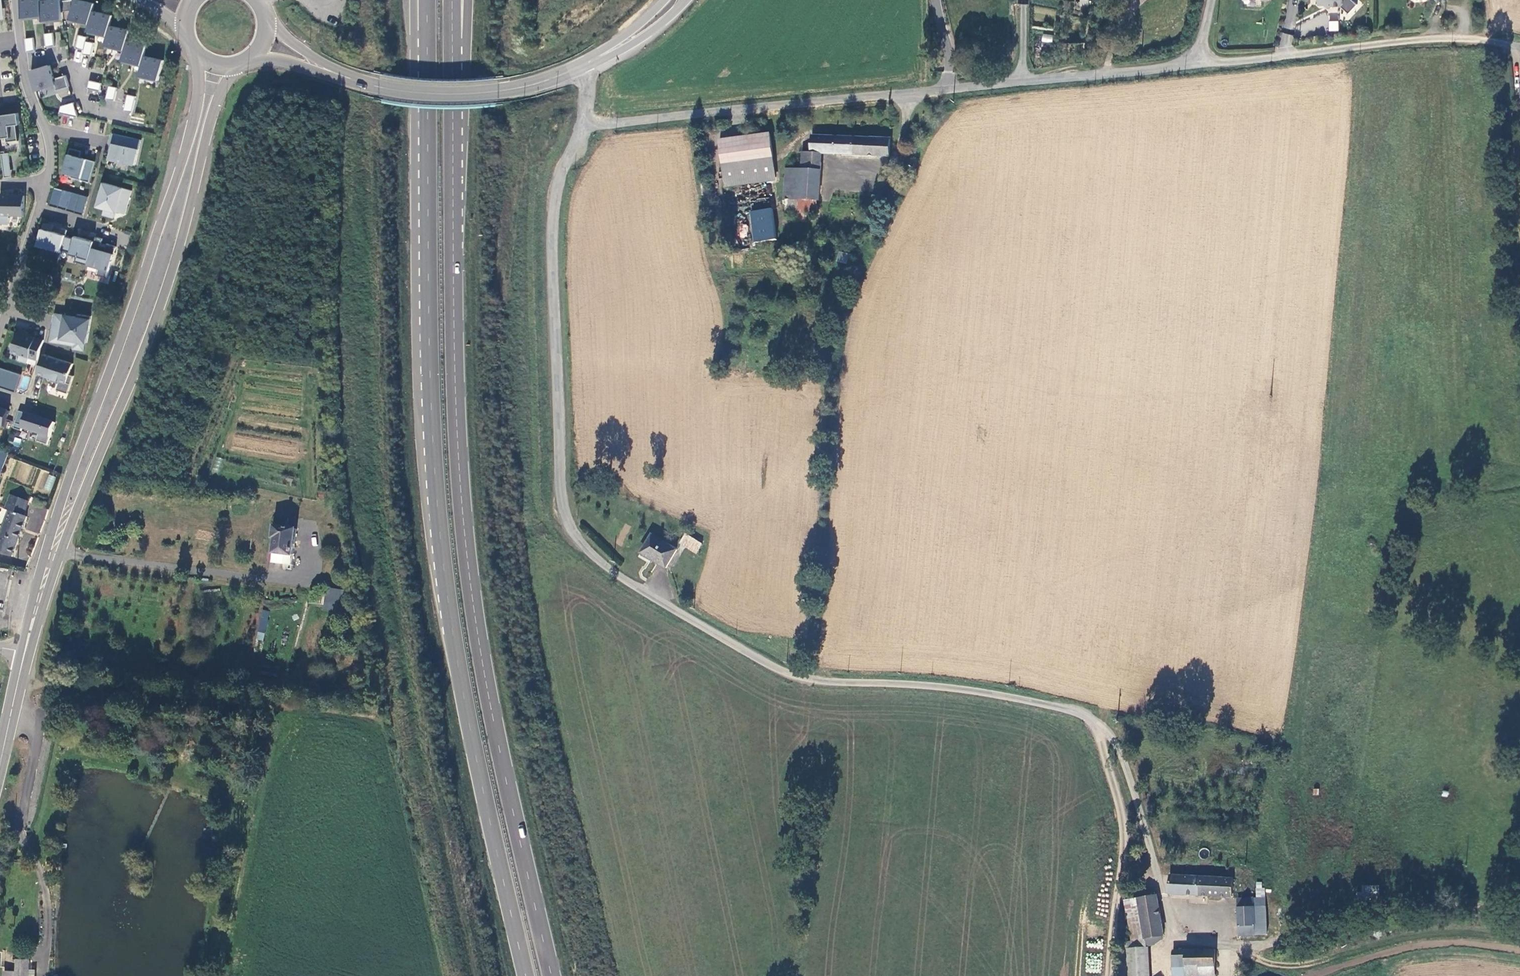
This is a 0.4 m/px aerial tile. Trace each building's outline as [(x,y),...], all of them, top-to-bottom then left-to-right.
[(23,21),(43,19),(42,2),(42,0),(21,0),(23,21)] [(61,0),(58,0),(42,2),(43,19),(44,23),(63,21),(61,0)] [(87,0),(75,0),(70,22),(89,26),(92,12),(94,2),(87,0)] [(1321,8),(1327,8),(1331,12),(1332,12),(1334,8),(1341,8),(1344,6),(1344,0),(1321,0),(1321,8)] [(111,30),(114,17),(92,12),(89,26),(87,34),(109,39),(111,30)] [(1338,31),(1338,21),(1328,21),(1328,31),(1338,31)] [(127,43),(129,34),(111,30),(109,39),(107,48),(125,52),(127,43)] [(52,33),(43,34),(45,46),(54,45),(52,33)] [(1042,42),(1052,43),(1053,35),(1042,34),(1042,42)] [(83,49),(85,36),(77,35),(74,48),(83,49)] [(24,39),(25,51),(34,50),(33,38),(24,39)] [(90,54),(92,42),(84,41),(82,53),(90,54)] [(145,56),(147,48),(127,43),(125,52),(123,64),(142,68),(145,56)] [(142,68),(140,79),(160,83),(165,61),(145,56),(142,68)] [(49,66),(31,72),(37,92),(56,86),(49,66)] [(100,90),(101,83),(88,80),(87,88),(100,90)] [(106,99),(115,100),(116,87),(107,86),(106,99)] [(123,110),(133,112),(136,96),(126,95),(123,110)] [(58,104),(59,115),(75,114),(74,103),(58,104)] [(7,137),(8,142),(19,140),(17,125),(20,124),(19,112),(0,115),(0,138),(7,137)] [(142,139),(113,133),(111,143),(115,143),(112,158),(137,163),(142,139)] [(723,188),(772,183),(768,139),(719,144),(723,188)] [(882,162),(885,143),(808,140),(808,158),(817,158),(867,160),(882,162)] [(82,150),(71,147),(64,171),(72,174),(71,176),(90,181),(96,160),(87,158),(87,160),(80,158),(82,150)] [(816,174),(817,158),(808,158),(798,157),(797,174),(816,174)] [(815,204),(815,199),(816,174),(797,174),(781,173),(782,202),(795,203),(815,204)] [(126,212),(132,188),(105,181),(99,204),(106,206),(105,213),(115,215),(117,210),(126,212)] [(77,212),(81,196),(56,188),(51,204),(77,212)] [(26,194),(2,194),(1,204),(0,203),(0,223),(11,223),(11,214),(25,215),(26,194)] [(815,216),(815,204),(795,203),(796,215),(815,216)] [(751,248),(773,246),(770,214),(748,217),(751,248)] [(66,236),(67,234),(53,230),(55,224),(45,222),(39,245),(62,251),(63,249),(66,236)] [(89,263),(96,240),(80,236),(79,239),(66,236),(63,249),(72,251),(71,253),(78,255),(77,261),(89,264),(89,263)] [(104,237),(97,236),(96,240),(89,263),(100,266),(98,273),(109,276),(117,245),(108,242),(107,245),(102,243),(104,237)] [(76,316),(55,312),(53,325),(55,325),(53,340),(75,343),(74,347),(84,349),(86,341),(90,315),(77,313),(76,316)] [(19,329),(12,351),(21,354),(19,359),(28,361),(29,356),(37,359),(44,339),(27,334),(28,331),(19,329)] [(44,353),(37,372),(47,375),(49,379),(53,377),(60,379),(57,388),(68,392),(74,375),(69,373),(73,362),(44,353)] [(15,391),(21,375),(0,368),(0,386),(15,391)] [(5,426),(10,411),(0,408),(0,425),(5,426)] [(20,410),(16,422),(15,428),(22,430),(23,428),(40,433),(38,440),(48,444),(55,422),(20,410)] [(16,462),(11,480),(51,491),(57,473),(16,462)] [(27,517),(24,516),(29,502),(12,495),(7,509),(10,511),(0,538),(0,552),(12,556),(27,517)] [(275,564),(294,565),(297,529),(276,527),(275,539),(277,539),(275,564)] [(696,552),(701,543),(685,534),(680,543),(696,552)] [(665,569),(675,550),(651,536),(641,554),(653,560),(652,561),(665,569)] [(325,587),(323,610),(340,612),(342,589),(325,587)] [(256,640),(265,641),(268,611),(259,610),(256,640)] [(1230,899),(1232,879),(1169,874),(1168,893),(1230,899)] [(1153,899),(1149,882),(1136,885),(1141,909),(1148,942),(1149,942),(1154,942),(1162,938),(1163,934),(1161,898),(1153,899)] [(1240,936),(1256,935),(1254,911),(1253,897),(1236,898),(1240,936)] [(1141,909),(1127,913),(1134,943),(1125,943),(1125,975),(1150,975),(1149,942),(1148,942),(1141,909)] [(1256,935),(1267,934),(1265,910),(1254,911),(1256,935)] [(1218,952),(1183,951),(1183,957),(1172,956),(1171,975),(1178,975),(1217,975),(1218,952)] [(2,975),(27,975),(28,970),(28,960),(16,959),(15,972),(2,971),(2,975)]
